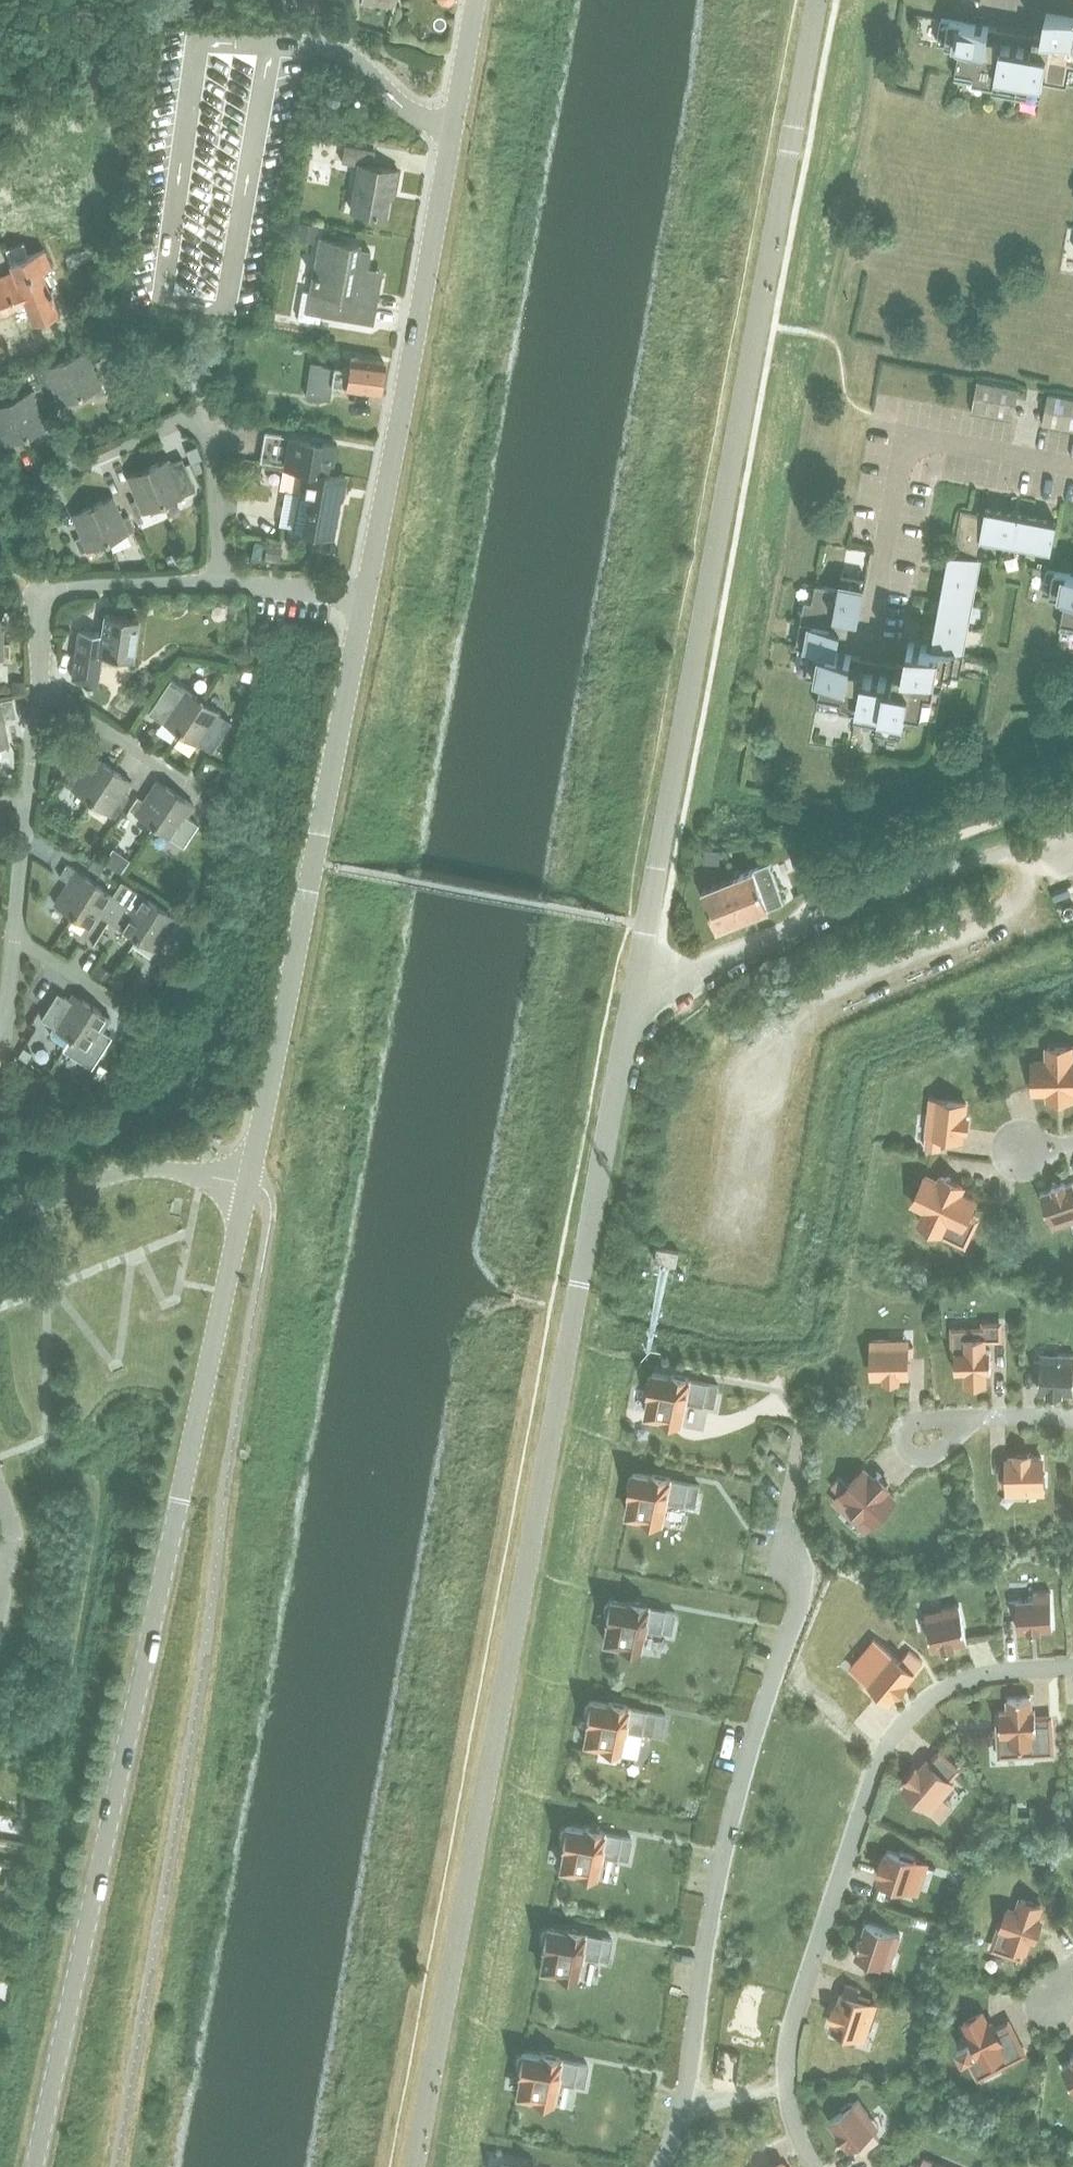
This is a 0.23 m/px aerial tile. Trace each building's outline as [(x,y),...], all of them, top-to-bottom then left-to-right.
[(336,7),(351,9),(353,0),(338,0),(336,7)] [(1012,48),(1001,46),(1003,38),(987,36),(989,28),(941,20),(937,44),(959,47),(954,78),(992,84),(991,92),(1039,100),(1043,78),(1072,83),(1072,19),(1044,14),(1040,37),(1033,36),(1031,51),(1012,48)] [(394,189),(398,169),(371,165),(374,149),(344,144),(341,161),(357,164),(349,207),(384,213),(388,188),(394,189)] [(299,224),(296,241),(314,244),(317,227),(299,224)] [(297,317),(318,321),(320,311),(369,320),(375,282),(363,280),(369,249),(356,247),(357,243),(319,237),(310,291),(302,290),(297,317)] [(24,301),(31,321),(56,312),(41,270),(48,267),(42,248),(27,254),(22,241),(3,247),(11,270),(0,274),(0,310),(24,301)] [(94,247),(66,258),(69,266),(98,256),(94,247)] [(233,339),(232,352),(243,353),(244,340),(233,339)] [(64,359),(79,394),(99,385),(89,362),(100,358),(94,346),(64,359)] [(378,391),(382,361),(349,356),(348,367),(331,365),(331,367),(320,365),(321,363),(310,361),(305,396),(329,399),(331,384),(378,391)] [(79,394),(64,359),(34,373),(37,379),(39,384),(48,380),(58,403),(79,394)] [(37,379),(30,382),(33,389),(39,386),(40,386),(39,384),(37,379)] [(1019,387),(977,380),(972,411),(1013,418),(1019,387)] [(33,389),(9,398),(25,434),(44,426),(35,403),(45,399),(39,386),(33,389)] [(1048,393),(1042,424),(1072,430),(1072,398),(1048,393)] [(9,398),(0,402),(0,433),(4,443),(25,434),(9,398)] [(289,466),(330,473),(334,444),(263,432),(258,461),(289,466)] [(196,446),(186,450),(191,463),(201,459),(196,446)] [(166,458),(146,467),(161,502),(188,490),(194,488),(181,457),(168,462),(166,458)] [(330,473),(289,466),(284,491),(299,493),(293,530),(331,537),(342,475),(330,473)] [(161,502),(146,467),(126,475),(136,497),(129,500),(135,514),(161,502)] [(91,504),(106,541),(133,529),(127,515),(120,518),(110,496),(91,504)] [(106,541),(91,504),(71,513),(80,535),(72,538),(79,553),(106,541)] [(1049,550),(1055,523),(984,509),(983,515),(962,511),(953,554),(949,554),(931,646),(908,642),(903,666),(897,665),(894,679),(863,673),(864,667),(849,664),(851,656),(835,653),(840,630),(846,632),(849,616),(859,618),(866,579),(842,575),(839,591),(815,586),(812,605),(804,603),(795,647),(803,648),(798,671),(822,676),(816,707),(840,711),(841,703),(856,706),(853,720),(877,725),(875,733),(898,737),(904,706),(936,712),(943,674),(958,677),(963,652),(958,651),(980,537),(1049,550)] [(266,544),(264,560),(279,562),(281,547),(266,544)] [(242,545),(241,566),(252,567),(253,546),(242,545)] [(175,552),(164,558),(169,567),(180,561),(175,552)] [(1046,569),(1041,593),(1064,598),(1058,628),(1072,631),(1072,574),(1046,569)] [(131,658),(137,619),(102,613),(99,632),(76,628),(68,676),(83,684),(83,687),(90,688),(94,690),(100,654),(131,658)] [(0,618),(0,658),(8,658),(8,642),(1,642),(0,618)] [(243,668),(240,677),(251,681),(253,672),(243,668)] [(24,680),(11,681),(11,692),(24,692),(24,680)] [(200,700),(182,687),(170,680),(148,712),(179,732),(200,700)] [(11,697),(0,700),(0,744),(7,743),(2,718),(15,715),(11,697)] [(200,700),(179,732),(208,752),(229,719),(200,700)] [(87,752),(73,772),(65,784),(89,800),(111,768),(92,755),(87,752)] [(111,768),(89,800),(112,816),(121,804),(127,795),(121,791),(128,780),(111,768)] [(51,776),(45,785),(52,790),(59,781),(51,776)] [(152,824),(173,792),(155,780),(142,799),(136,796),(128,808),(152,824)] [(173,792),(152,824),(176,840),(183,844),(197,823),(184,814),(191,804),(173,792)] [(705,850),(704,864),(720,865),(721,852),(705,850)] [(798,850),(788,853),(790,859),(796,873),(804,870),(805,869),(798,850)] [(92,858),(86,866),(97,873),(103,865),(92,858)] [(71,916),(93,882),(65,863),(57,875),(66,882),(52,903),(71,916)] [(768,865),(735,877),(737,881),(733,883),(741,903),(734,906),(740,920),(782,904),(768,865)] [(737,881),(735,877),(703,890),(718,929),(740,920),(734,906),(741,903),(733,883),(737,881)] [(118,881),(110,894),(120,900),(112,913),(107,921),(116,927),(134,939),(156,905),(128,887),(118,881)] [(93,882),(71,916),(89,928),(97,915),(107,921),(112,913),(120,900),(110,894),(93,882)] [(1072,920),(1072,891),(1060,893),(1063,911),(1052,913),(1054,923),(1072,920)] [(156,905),(134,939),(153,951),(167,930),(176,935),(183,923),(156,905)] [(100,966),(94,975),(105,982),(111,973),(100,966)] [(55,992),(38,1017),(50,1025),(49,1027),(52,1028),(50,1031),(50,1036),(52,1040),(63,1047),(68,1039),(90,1006),(71,993),(67,999),(55,992)] [(63,1047),(62,1049),(90,1067),(110,1036),(100,1030),(108,1017),(90,1006),(68,1039),(63,1047)] [(1033,1060),(1034,1091),(1048,1092),(1048,1097),(1072,1097),(1072,1090),(1072,1060),(1072,1046),(1047,1047),(1047,1060),(1033,1060)] [(23,1047),(18,1054),(27,1060),(32,1053),(23,1047)] [(98,1062),(91,1073),(102,1080),(109,1068),(98,1062)] [(925,1134),(923,1147),(939,1149),(939,1142),(940,1136),(961,1138),(962,1129),(965,1129),(967,1116),(964,1116),(965,1103),(929,1099),(927,1116),(933,1117),(931,1135),(925,1134)] [(938,1182),(925,1176),(911,1204),(924,1210),(918,1222),(941,1233),(947,1221),(961,1228),(961,1227),(969,1231),(974,1221),(966,1217),(974,1200),(960,1193),(963,1187),(940,1176),(938,1182)] [(1040,1193),(1052,1227),(1069,1222),(1067,1215),(1072,1213),(1072,1181),(1065,1184),(1064,1182),(1051,1186),(1052,1189),(1040,1193)] [(678,1250),(657,1246),(655,1259),(676,1263),(678,1250)] [(964,1350),(954,1351),(955,1371),(964,1371),(964,1384),(986,1384),(986,1370),(990,1370),(990,1350),(986,1350),(985,1338),(999,1338),(999,1323),(984,1323),(984,1328),(974,1328),(974,1336),(963,1337),(964,1350)] [(888,1339),(872,1340),(872,1375),(885,1375),(885,1378),(897,1378),(897,1375),(906,1374),(906,1354),(913,1354),(913,1346),(906,1346),(889,1346),(888,1339)] [(1039,1360),(1033,1360),(1032,1369),(1039,1369),(1038,1390),(1047,1390),(1047,1393),(1060,1394),(1060,1391),(1072,1391),(1072,1355),(1057,1354),(1057,1361),(1039,1360)] [(648,1377),(646,1385),(648,1388),(648,1392),(650,1392),(646,1413),(661,1416),(660,1420),(680,1424),(684,1402),(703,1405),(703,1404),(714,1406),(718,1385),(707,1383),(707,1382),(689,1379),(689,1377),(671,1373),(671,1375),(652,1371),(651,1375),(648,1377)] [(1016,1458),(1007,1458),(1008,1478),(1001,1478),(1001,1487),(1008,1487),(1025,1486),(1025,1493),(1042,1492),(1042,1486),(1045,1486),(1045,1474),(1041,1474),(1041,1457),(1028,1457),(1028,1454),(1016,1455),(1016,1458)] [(838,1495),(833,1501),(843,1510),(848,1504),(870,1524),(894,1498),(885,1489),(888,1485),(876,1474),(872,1478),(863,1468),(846,1485),(837,1477),(829,1486),(838,1494),(838,1495)] [(629,1477),(627,1485),(629,1488),(629,1492),(631,1492),(627,1513),(642,1516),(641,1520),(661,1524),(665,1501),(684,1505),(684,1504),(695,1506),(699,1485),(688,1483),(688,1482),(669,1478),(670,1477),(652,1473),(651,1475),(632,1471),(632,1475),(629,1477)] [(1033,1599),(1010,1601),(1010,1610),(1017,1609),(1018,1630),(1053,1628),(1050,1591),(1033,1592),(1033,1599)] [(604,1604),(603,1611),(605,1615),(604,1618),(607,1618),(603,1639),(617,1642),(616,1647),(636,1651),(641,1628),(659,1632),(660,1631),(671,1633),(675,1612),(664,1610),(664,1609),(645,1605),(646,1603),(627,1600),(627,1602),(608,1598),(608,1601),(604,1604)] [(966,1641),(959,1605),(942,1609),(943,1615),(926,1619),(920,1621),(921,1629),(928,1628),(932,1648),(941,1646),(942,1649),(955,1646),(954,1643),(966,1641)] [(873,1637),(848,1667),(867,1683),(865,1686),(871,1692),(874,1688),(891,1702),(916,1673),(915,1672),(923,1663),(909,1651),(901,1660),(873,1637)] [(999,1716),(996,1716),(997,1729),(998,1754),(1021,1753),(1050,1751),(1049,1723),(1034,1724),(1033,1711),(1029,1711),(1028,1697),(1007,1699),(1008,1712),(999,1713),(999,1716)] [(585,1705),(583,1713),(585,1716),(585,1720),(587,1720),(583,1741),(598,1744),(597,1748),(617,1752),(621,1729),(640,1732),(640,1731),(662,1736),(666,1715),(645,1711),(645,1710),(626,1706),(626,1704),(608,1701),(608,1703),(589,1699),(588,1703),(585,1705)] [(909,1780),(904,1787),(919,1800),(914,1804),(921,1810),(924,1806),(940,1820),(952,1805),(942,1796),(953,1784),(948,1779),(957,1768),(938,1752),(928,1763),(926,1761),(917,1770),(915,1768),(907,1778),(909,1780)] [(26,1797),(23,1815),(37,1817),(40,1799),(26,1797)] [(17,1815),(15,1827),(36,1830),(38,1819),(17,1815)] [(561,1830),(559,1838),(561,1842),(561,1845),(563,1845),(559,1866),(574,1869),(573,1873),(593,1877),(597,1854),(616,1858),(616,1857),(627,1859),(631,1838),(620,1836),(620,1835),(602,1832),(602,1830),(584,1826),(583,1828),(565,1825),(564,1828),(561,1830)] [(22,1851),(20,1862),(33,1865),(34,1854),(22,1851)] [(882,1858),(878,1871),(881,1872),(879,1879),(890,1883),(889,1887),(904,1892),(905,1887),(908,1888),(914,1870),(922,1873),(924,1865),(916,1862),(917,1861),(913,1860),(914,1857),(901,1853),(900,1856),(888,1852),(885,1859),(882,1858)] [(7,1870),(5,1882),(18,1884),(20,1872),(7,1870)] [(6,1884),(3,1900),(20,1903),(23,1887),(6,1884)] [(1006,1906),(999,1925),(1008,1928),(1004,1941),(1014,1944),(1011,1952),(1020,1955),(1023,1947),(1028,1935),(1032,1936),(1038,1918),(1034,1916),(1039,1903),(1032,1901),(1032,1900),(1026,1898),(1026,1899),(1019,1897),(1015,1909),(1006,1906)] [(865,1923),(854,1956),(874,1962),(872,1968),(880,1971),(882,1965),(883,1965),(888,1948),(894,1950),(900,1934),(865,1923)] [(541,1931),(540,1938),(542,1942),(542,1945),(544,1946),(540,1966),(554,1969),(553,1974),(573,1978),(578,1955),(608,1960),(612,1939),(601,1937),(601,1936),(582,1932),(583,1930),(565,1927),(564,1929),(545,1925),(545,1928),(541,1931)] [(845,1983),(842,1994),(841,1994),(837,2006),(835,2005),(831,2016),(834,2017),(831,2026),(850,2032),(848,2038),(856,2041),(858,2035),(864,2018),(870,2020),(875,2005),(869,2003),(870,1999),(858,1995),(857,1999),(857,1998),(860,1988),(845,1983)] [(993,2059),(997,2066),(1024,2052),(1011,2027),(997,2034),(991,2023),(987,2025),(981,2013),(975,2016),(974,2015),(968,2018),(969,2019),(962,2022),(969,2034),(960,2039),(961,2041),(957,2044),(963,2056),(968,2054),(969,2056),(978,2052),(984,2064),(993,2059)] [(517,2057),(516,2064),(518,2068),(517,2071),(520,2072),(516,2092),(530,2095),(529,2100),(549,2103),(554,2081),(572,2084),(573,2083),(584,2086),(588,2065),(577,2063),(577,2062),(558,2058),(559,2056),(540,2053),(540,2055),(521,2051),(521,2054),(517,2057)] [(1070,2057),(1072,2060),(1061,2067),(1071,2081),(1068,2083),(1072,2090),(1072,2056),(1070,2057)] [(828,2121),(849,2149),(855,2144),(862,2152),(879,2139),(873,2131),(863,2117),(868,2113),(858,2099),(853,2103),(851,2100),(841,2107),(843,2110),(828,2121)] [(938,2164),(925,2158),(922,2166),(910,2161),(907,2166),(936,2166),(938,2164)]
